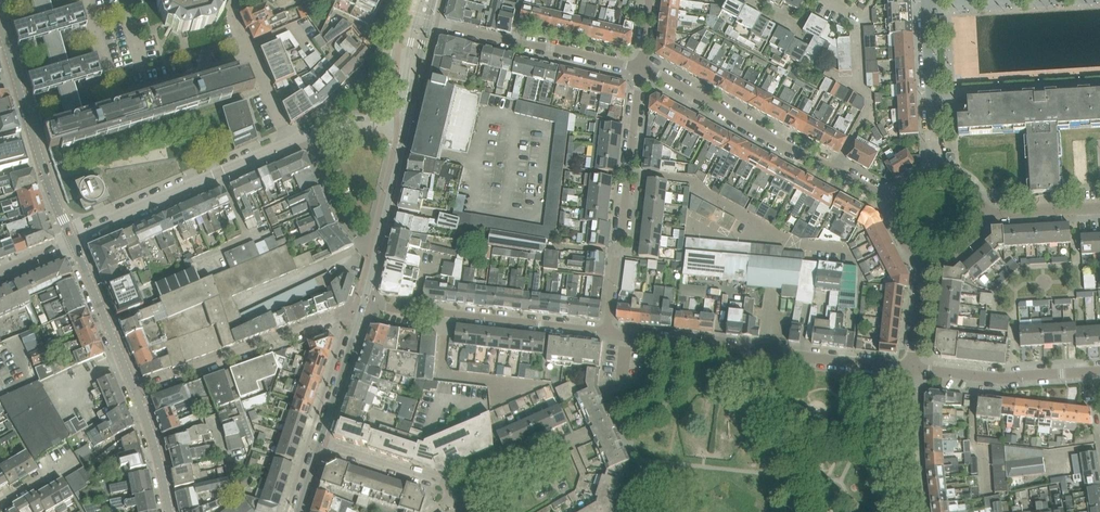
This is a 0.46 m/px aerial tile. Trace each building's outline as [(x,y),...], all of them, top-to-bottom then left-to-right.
[(36,20),(12,27),(17,43),(17,42),(19,46),(18,42),(32,38),(33,42),(34,42),(33,38),(39,36),(40,40),(41,40),(40,36),(41,35),(51,70),(27,77),(32,93),(32,92),(33,96),(34,96),(33,92),(47,88),(48,92),(47,88),(54,86),(55,90),(56,90),(55,86),(56,85),(66,120),(51,124),(52,126),(53,125),(54,128),(44,132),(44,134),(49,149),(51,148),(60,146),(61,149),(231,99),(230,96),(254,88),(246,72),(236,75),(235,71),(237,71),(237,70),(83,115),(73,80),(77,79),(79,83),(78,79),(85,77),(86,81),(85,77),(99,73),(100,77),(101,76),(100,73),(95,57),(68,65),(58,30),(63,29),(64,33),(63,29),(70,27),(71,31),(72,31),(70,27),(84,23),(86,26),(85,23),(81,7),(53,15),(49,0),(30,0),(36,20)] [(159,13),(161,13),(163,20),(182,32),(187,31),(190,30),(190,32),(204,28),(204,27),(211,25),(223,5),(222,0),(156,0),(159,13)] [(335,3),(332,8),(350,17),(358,0),(336,0),(335,3)] [(350,17),(367,26),(380,0),(358,0),(350,17)] [(448,7),(455,9),(454,11),(466,14),(463,24),(480,28),(481,28),(481,27),(482,22),(481,22),(477,21),(472,20),(474,14),(466,12),(467,8),(479,11),(484,12),(485,7),(482,6),(468,3),(457,0),(449,0),(448,7)] [(483,3),(482,6),(485,7),(493,9),(495,0),(471,0),(483,3)] [(483,16),(490,17),(487,29),(487,30),(488,30),(488,28),(497,30),(496,32),(497,32),(505,1),(505,0),(495,0),(493,9),(485,7),(484,12),(483,16)] [(524,6),(520,22),(530,24),(534,7),(536,0),(525,0),(524,6)] [(534,7),(530,24),(540,27),(547,0),(536,0),(534,7)] [(540,27),(550,29),(555,12),(550,11),(553,0),(547,0),(540,27)] [(560,32),(568,0),(562,0),(559,13),(555,12),(550,29),(560,32)] [(570,34),(574,17),(577,6),(573,5),(574,0),(568,0),(560,32),(570,34)] [(580,36),(588,5),(589,0),(588,0),(583,0),(582,3),(578,18),(574,17),(570,34),(580,36)] [(680,11),(680,6),(702,9),(703,3),(675,0),(663,0),(663,3),(662,9),(680,11)] [(741,0),(728,0),(725,6),(722,11),(738,19),(746,5),(748,4),(741,0)] [(784,2),(799,11),(800,9),(805,0),(785,0),(784,2)] [(519,24),(520,22),(524,6),(517,5),(518,4),(505,1),(497,32),(498,30),(511,33),(513,23),(519,24)] [(628,14),(621,46),(627,47),(631,44),(636,3),(631,2),(630,7),(628,14)] [(246,29),(249,28),(272,18),(270,14),(266,4),(240,15),(246,29)] [(912,14),(911,4),(885,6),(885,12),(888,11),(888,16),(912,14)] [(588,5),(580,36),(590,39),(594,22),(598,7),(588,5)] [(722,6),(720,6),(711,5),(710,15),(719,16),(722,11),(725,6),(722,6)] [(746,5),(738,19),(737,22),(752,31),(760,17),(761,17),(762,14),(746,5)] [(445,17),(447,20),(454,22),(463,24),(466,14),(454,11),(455,9),(448,7),(447,8),(445,17)] [(594,22),(590,39),(600,41),(608,10),(602,8),(599,23),(594,22)] [(661,15),(660,19),(693,23),(697,23),(698,17),(693,16),(686,15),(686,11),(680,11),(662,9),(661,15)] [(600,41),(610,43),(614,27),(610,26),(614,11),(608,10),(600,41)] [(286,12),(272,18),(249,28),(253,39),(254,39),(270,32),(268,25),(287,17),(285,13),(286,12)] [(618,28),(614,27),(610,43),(621,46),(628,14),(622,13),(618,28)] [(912,24),(912,14),(888,16),(888,20),(885,20),(886,25),(912,24)] [(719,16),(710,15),(709,15),(705,25),(707,26),(713,29),(719,16)] [(812,15),(803,31),(815,37),(833,47),(834,45),(838,45),(837,41),(839,39),(835,37),(834,38),(829,35),(833,26),(828,24),(812,15)] [(767,42),(776,26),(761,17),(760,17),(752,31),(751,33),(767,42)] [(692,28),(693,23),(660,19),(660,24),(659,28),(659,30),(677,31),(678,27),(692,28)] [(323,39),(327,44),(353,26),(343,21),(336,27),(334,31),(332,30),(323,39)] [(912,24),(886,25),(886,31),(889,31),(889,35),(913,33),(912,24)] [(838,33),(842,32),(844,29),(838,25),(836,28),(838,33)] [(729,26),(725,34),(729,36),(734,28),(729,26)] [(874,26),(863,27),(864,36),(875,36),(874,26)] [(794,39),(795,36),(779,27),(770,44),(786,52),(786,53),(794,39)] [(659,30),(659,32),(656,55),(676,44),(677,33),(677,31),(659,30)] [(275,37),(277,42),(279,41),(280,43),(293,37),(289,31),(275,37)] [(889,35),(889,47),(914,46),(913,33),(889,35)] [(327,44),(323,39),(320,34),(313,39),(320,49),(327,44)] [(740,36),(737,41),(745,45),(747,41),(740,36)] [(865,49),(875,48),(877,48),(877,36),(875,36),(864,36),(865,49)] [(483,46),(452,39),(443,37),(440,39),(435,57),(478,68),(483,46)] [(700,43),(685,70),(695,75),(703,60),(700,58),(707,45),(709,40),(703,37),(700,43)] [(810,48),(806,53),(807,53),(816,59),(822,62),(827,54),(839,60),(838,58),(838,51),(838,50),(833,47),(815,37),(809,47),(810,48)] [(360,67),(366,61),(345,41),(341,38),(336,43),(347,54),(348,55),(360,67)] [(366,61),(371,55),(359,43),(356,46),(348,38),(345,41),(366,61)] [(685,50),(676,65),(677,66),(682,68),(685,70),(700,43),(691,38),(685,50)] [(809,47),(794,39),(786,53),(786,52),(785,55),(801,64),(807,53),(806,53),(810,48),(809,47)] [(732,48),(734,45),(725,40),(723,44),(732,48)] [(277,42),(260,50),(264,61),(284,53),(280,43),(279,41),(277,42)] [(756,45),(747,41),(745,45),(753,49),(756,45)] [(325,58),(334,67),(347,79),(360,67),(348,55),(347,54),(336,43),(334,45),(333,49),(343,58),(338,63),(329,54),(325,58)] [(706,62),(703,60),(695,75),(704,80),(720,50),(722,46),(717,43),(706,62)] [(676,65),(685,50),(676,45),(676,44),(656,55),(676,65)] [(890,60),(895,60),(914,59),(914,46),(889,47),(890,60)] [(482,81),(487,82),(495,49),(485,47),(481,64),(485,65),(482,80),(482,81)] [(876,60),(875,48),(865,49),(866,61),(876,60)] [(501,69),(506,52),(495,49),(487,82),(492,83),(493,79),(499,80),(501,69)] [(302,50),(298,53),(303,60),(307,57),(302,50)] [(719,51),(704,80),(713,85),(723,65),(720,63),(721,61),(724,54),(725,53),(720,50),(719,51)] [(284,53),(264,61),(269,73),(291,63),(286,52),(284,53)] [(307,57),(303,60),(309,69),(321,59),(316,52),(307,57)] [(506,52),(501,69),(499,80),(495,94),(501,96),(502,89),(507,71),(511,72),(515,56),(515,54),(506,52)] [(723,65),(713,85),(722,90),(737,61),(740,56),(734,54),(732,58),(728,65),(727,67),(723,65)] [(774,55),(772,59),(780,64),(783,60),(774,55)] [(737,61),(722,90),(731,95),(739,79),(743,73),(739,71),(745,59),(740,56),(737,61)] [(435,57),(433,69),(472,78),(475,79),(478,68),(435,57)] [(528,59),(517,57),(513,74),(518,75),(512,99),(518,100),(518,98),(524,77),(528,59)] [(528,59),(524,77),(528,78),(524,97),(529,98),(529,97),(538,62),(528,59)] [(915,72),(914,59),(895,60),(896,72),(915,72)] [(866,61),(866,74),(879,73),(878,60),(876,60),(866,61)] [(339,87),(347,79),(334,67),(330,71),(321,62),(318,65),(322,70),(326,74),(339,87)] [(540,81),(545,82),(549,64),(541,63),(538,62),(529,97),(529,98),(528,100),(535,102),(535,101),(540,81)] [(291,63),(269,73),(274,84),(274,85),(275,84),(282,81),(286,80),(296,75),(291,63)] [(852,70),(852,63),(839,64),(839,71),(852,70)] [(545,82),(540,100),(546,101),(547,97),(550,83),(555,84),(559,67),(549,64),(545,82)] [(313,76),(331,95),(339,87),(326,74),(322,78),(318,74),(322,70),(318,65),(313,69),(310,73),(313,76)] [(786,70),(789,72),(795,75),(797,71),(789,66),(786,70)] [(561,67),(557,85),(562,86),(559,99),(567,101),(574,70),(561,67)] [(799,67),(797,71),(795,75),(798,77),(799,77),(803,69),(799,67)] [(742,81),(739,79),(731,95),(739,100),(755,71),(750,68),(742,81)] [(430,78),(448,83),(449,79),(470,84),(472,78),(433,69),(430,78)] [(574,70),(567,101),(572,102),(576,89),(581,90),(585,73),(574,70)] [(748,104),(757,89),(753,87),(760,74),(755,71),(739,100),(748,104)] [(789,72),(787,76),(796,81),(797,79),(798,77),(795,75),(789,72)] [(915,72),(896,72),(897,85),(916,84),(915,72)] [(586,116),(589,105),(596,75),(585,73),(581,90),(583,91),(580,103),(582,104),(579,115),(586,116)] [(879,73),(866,74),(867,79),(867,87),(879,86),(879,73)] [(596,75),(589,105),(596,107),(599,95),(603,96),(607,78),(596,75)] [(757,89),(748,104),(757,109),(773,81),(774,78),(769,75),(767,78),(760,91),(757,89)] [(309,87),(321,105),(331,95),(313,76),(306,83),(309,87)] [(468,154),(469,148),(480,105),(483,91),(480,90),(448,83),(430,78),(430,79),(435,80),(434,85),(429,84),(419,126),(415,143),(414,148),(412,155),(415,155),(415,156),(417,156),(426,158),(437,161),(439,154),(440,148),(462,153),(468,154)] [(617,81),(607,78),(603,96),(606,97),(603,109),(611,111),(612,107),(612,105),(617,81)] [(820,89),(827,93),(833,82),(826,78),(820,89)] [(299,79),(294,82),(301,92),(312,110),(321,105),(309,87),(306,89),(299,79)] [(804,89),(806,84),(797,79),(796,81),(794,84),(803,89),(804,89)] [(627,83),(617,81),(614,98),(625,101),(627,83)] [(757,109),(766,114),(775,99),(771,97),(778,84),(773,81),(757,109)] [(840,85),(833,82),(827,93),(834,97),(840,85)] [(812,93),(814,89),(806,84),(804,89),(812,93)] [(897,85),(898,97),(917,97),(916,84),(897,85)] [(849,90),(840,85),(834,97),(843,102),(849,90)] [(775,119),(791,90),(786,87),(778,101),(775,99),(766,114),(775,119)] [(959,136),(969,135),(1024,132),(1027,186),(1028,194),(1033,194),(1033,197),(1040,197),(1039,193),(1052,193),(1052,196),(1058,196),(1058,192),(1064,192),(1063,184),(1060,130),(1099,128),(1099,89),(1046,92),(1033,92),(967,96),(967,99),(968,100),(960,100),(960,113),(968,112),(969,117),(958,117),(959,136)] [(791,90),(775,119),(785,124),(793,108),(789,106),(797,93),(791,90)] [(843,102),(852,107),(859,95),(849,90),(843,102)] [(483,91),(480,105),(488,106),(491,94),(491,93),(485,92),(483,91)] [(290,99),(301,117),(312,110),(301,92),(290,99)] [(649,119),(648,126),(651,128),(654,122),(667,100),(663,98),(657,95),(656,95),(653,97),(651,98),(650,108),(649,114),(649,119)] [(865,99),(859,95),(852,107),(862,112),(865,106),(865,99)] [(289,97),(280,102),(289,123),(290,125),(301,117),(290,99),(289,97)] [(540,100),(540,103),(550,106),(552,98),(547,97),(546,101),(540,100)] [(793,129),(809,100),(803,97),(796,110),(793,108),(785,124),(793,129)] [(917,97),(898,97),(898,110),(917,109),(917,97)] [(524,101),(518,100),(518,101),(515,113),(520,114),(524,101)] [(664,127),(668,119),(676,105),(667,100),(654,122),(664,127)] [(793,129),(802,134),(810,118),(807,116),(814,103),(809,100),(793,129)] [(14,113),(11,101),(2,103),(0,104),(0,117),(14,113)] [(524,101),(520,114),(526,116),(529,103),(524,101)] [(246,102),(222,109),(222,110),(226,109),(230,121),(250,115),(246,102)] [(810,118),(802,134),(811,138),(829,105),(828,105),(823,102),(818,112),(815,110),(810,118)] [(535,104),(529,103),(526,116),(532,117),(535,104)] [(538,118),(541,106),(535,104),(532,117),(538,118)] [(666,145),(685,110),(676,105),(668,119),(672,121),(665,135),(661,142),(666,145)] [(835,108),(829,105),(811,138),(820,143),(829,128),(825,126),(835,108)] [(547,107),(541,106),(538,118),(544,120),(547,107)] [(547,107),(544,120),(550,121),(553,109),(547,107)] [(553,109),(550,121),(556,123),(564,119),(565,112),(553,109)] [(893,123),(900,122),(918,122),(917,109),(898,110),(897,110),(892,110),(893,123)] [(695,115),(685,110),(666,145),(672,148),(676,141),(683,128),(686,130),(695,115)] [(1,137),(19,132),(20,132),(19,127),(16,116),(14,113),(0,117),(0,138),(1,137)] [(845,119),(830,148),(839,154),(847,138),(846,138),(843,136),(854,117),(848,114),(845,119)] [(250,115),(230,121),(233,133),(253,127),(250,115)] [(703,119),(695,115),(686,130),(690,131),(683,144),(688,147),(703,119)] [(830,148),(845,119),(839,116),(832,129),(829,128),(820,143),(830,148)] [(564,119),(556,123),(555,130),(568,131),(569,120),(564,119)] [(595,134),(621,137),(622,125),(604,123),(604,121),(597,119),(595,134)] [(712,124),(703,119),(688,147),(684,155),(689,158),(700,137),(704,139),(712,124)] [(918,122),(900,122),(901,140),(919,139),(918,122)] [(707,141),(695,165),(696,167),(699,169),(705,157),(721,129),(712,124),(704,139),(707,141)] [(253,127),(233,133),(238,148),(234,149),(234,150),(257,140),(253,127)] [(721,129),(705,157),(711,160),(714,155),(717,157),(722,149),(730,134),(729,133),(725,131),(721,129)] [(619,149),(621,137),(595,134),(593,146),(619,149)] [(718,164),(712,176),(717,179),(718,177),(739,139),(730,134),(722,149),(717,157),(721,159),(718,164)] [(28,164),(25,155),(25,154),(25,155),(21,142),(19,137),(8,140),(6,141),(5,140),(5,141),(0,142),(0,171),(28,164)] [(858,137),(847,158),(858,164),(867,148),(870,143),(869,143),(858,137)] [(748,144),(739,139),(718,177),(724,179),(732,165),(736,167),(740,159),(748,144)] [(646,141),(644,158),(670,162),(671,157),(672,151),(656,142),(646,141)] [(867,148),(858,164),(861,166),(868,169),(869,170),(878,154),(881,149),(870,143),(867,148)] [(736,174),(742,177),(757,149),(748,144),(740,159),(744,161),(736,174)] [(592,158),(618,161),(619,149),(593,146),(592,158)] [(754,167),(758,169),(766,153),(765,153),(760,150),(757,149),(742,177),(747,180),(754,167)] [(888,171),(884,178),(888,180),(894,177),(895,180),(906,173),(897,158),(892,150),(885,154),(890,162),(885,165),(888,171)] [(897,158),(906,173),(917,166),(915,163),(920,160),(920,156),(912,156),(908,150),(897,158)] [(305,189),(318,184),(305,154),(305,153),(302,152),(291,157),(305,189)] [(775,158),(766,153),(758,169),(761,171),(754,184),(748,196),(753,199),(760,187),(763,180),(775,158)] [(301,191),(305,189),(291,157),(282,161),(290,177),(294,175),(301,191)] [(446,194),(453,196),(453,194),(458,196),(464,168),(438,161),(437,161),(426,158),(411,157),(407,173),(434,179),(431,193),(446,194)] [(591,169),(597,170),(616,173),(618,161),(592,158),(591,169)] [(644,158),(643,169),(675,173),(677,173),(678,169),(676,169),(676,163),(670,162),(644,158)] [(772,176),(776,178),(784,163),(779,160),(775,158),(763,180),(760,187),(765,189),(772,176)] [(282,161),(274,165),(282,185),(291,181),(290,177),(282,161)] [(776,178),(771,186),(775,188),(772,194),(777,197),(792,168),(784,163),(776,178)] [(689,164),(688,174),(695,175),(696,175),(698,170),(699,169),(696,167),(695,165),(693,164),(689,164)] [(265,169),(272,185),(276,183),(281,195),(277,197),(278,201),(288,197),(274,165),(265,169)] [(792,168),(777,197),(782,200),(785,194),(789,196),(794,188),(802,173),(792,168)] [(265,169),(256,173),(270,205),(278,201),(277,197),(275,194),(272,195),(270,190),(273,189),(272,185),(265,169)] [(14,175),(0,179),(0,190),(3,189),(5,197),(15,194),(37,188),(36,186),(37,186),(32,170),(14,175)] [(698,170),(696,175),(698,177),(704,183),(708,175),(698,170)] [(256,173),(246,177),(253,193),(258,191),(265,207),(270,205),(256,173)] [(407,173),(404,189),(424,193),(424,191),(430,193),(431,193),(434,179),(407,173)] [(790,203),(795,206),(810,177),(802,173),(794,188),(797,190),(790,203)] [(586,174),(584,186),(591,187),(610,189),(611,177),(592,175),(586,174)] [(249,195),(253,193),(246,177),(237,181),(254,218),(257,225),(262,223),(256,210),(249,195)] [(795,206),(791,214),(797,217),(804,204),(807,206),(811,198),(820,183),(816,181),(810,177),(795,206)] [(90,208),(93,207),(94,206),(95,208),(105,203),(108,202),(107,201),(108,200),(99,178),(84,184),(83,183),(74,187),(77,195),(78,197),(79,199),(81,203),(79,203),(83,211),(84,211),(85,212),(91,210),(90,208)] [(666,192),(668,181),(648,179),(647,190),(666,192)] [(237,181),(229,185),(245,221),(254,218),(237,181)] [(729,200),(736,189),(726,183),(722,191),(719,195),(729,200)] [(811,198),(807,206),(811,208),(808,213),(814,217),(829,188),(820,183),(811,198)] [(713,186),(711,190),(719,195),(722,191),(713,186)] [(319,187),(284,202),(287,208),(305,200),(306,203),(323,196),(319,187)] [(591,187),(590,199),(609,201),(610,189),(591,187)] [(38,192),(37,188),(15,194),(17,202),(12,203),(12,202),(2,205),(4,213),(7,212),(42,202),(41,202),(40,198),(41,197),(39,193),(38,192)] [(223,188),(211,193),(220,213),(224,211),(229,221),(236,218),(223,188)] [(814,217),(811,221),(817,224),(822,214),(824,215),(826,212),(829,214),(831,212),(840,194),(829,188),(814,217)] [(404,189),(399,209),(422,213),(423,208),(449,212),(453,196),(446,194),(431,193),(430,193),(424,191),(424,193),(404,189)] [(744,194),(736,189),(729,200),(745,209),(750,199),(743,196),(744,194)] [(647,190),(646,201),(665,203),(671,204),(673,193),(666,192),(647,190)] [(220,213),(211,193),(199,198),(215,233),(221,230),(215,215),(220,213)] [(838,227),(852,200),(850,199),(847,197),(841,194),(840,194),(831,212),(838,215),(837,218),(833,225),(834,225),(838,227)] [(327,205),(323,196),(306,203),(290,210),(293,216),(309,209),(310,212),(327,205)] [(692,211),(696,213),(703,201),(697,197),(690,210),(692,211)] [(199,198),(188,203),(195,219),(200,217),(209,236),(215,233),(199,198)] [(588,210),(607,212),(609,201),(590,199),(588,210)] [(825,229),(819,239),(841,242),(842,238),(845,231),(842,230),(846,223),(853,227),(864,207),(852,200),(838,227),(834,225),(831,232),(825,229)] [(664,214),(665,203),(646,201),(644,212),(664,214)] [(703,201),(696,213),(703,217),(710,205),(703,201)] [(21,216),(22,220),(46,213),(45,212),(44,207),(42,206),(41,203),(42,202),(7,212),(9,220),(21,216)] [(188,203),(176,208),(190,238),(197,235),(190,221),(195,219),(188,203)] [(747,210),(755,215),(765,220),(771,209),(762,203),(759,209),(750,204),(747,210)] [(331,216),(327,205),(310,212),(312,217),(296,223),(298,228),(331,216)] [(703,217),(710,221),(717,208),(710,205),(703,217)] [(190,238),(176,208),(166,213),(173,229),(178,227),(184,241),(190,238)] [(264,211),(267,220),(275,217),(271,208),(264,211)] [(717,208),(710,221),(717,224),(723,212),(717,208)] [(867,231),(882,223),(885,218),(866,208),(858,223),(864,226),(867,231)] [(607,212),(588,210),(582,209),(581,221),(584,221),(610,225),(610,224),(606,224),(607,212)] [(780,214),(771,209),(765,220),(774,225),(780,214)] [(459,225),(470,227),(472,214),(454,211),(453,216),(453,217),(460,219),(459,225)] [(644,212),(643,223),(662,225),(664,214),(644,212)] [(730,216),(723,212),(717,224),(723,228),(730,216)] [(22,220),(6,225),(8,232),(8,234),(22,229),(26,230),(26,229),(30,228),(37,226),(38,228),(50,225),(46,213),(22,220)] [(166,213),(155,217),(168,248),(171,254),(177,251),(168,231),(173,229),(166,213)] [(476,228),(470,227),(459,225),(460,219),(453,217),(453,216),(442,213),(438,226),(458,230),(457,233),(489,238),(489,242),(488,245),(532,252),(538,253),(546,255),(546,252),(548,241),(535,238),(529,237),(523,236),(517,235),(511,234),(506,233),(500,232),(494,231),(488,230),(482,229),(476,228)] [(397,214),(393,231),(413,234),(427,236),(430,221),(397,214)] [(478,215),(472,214),(470,227),(476,228),(478,215)] [(476,228),(482,229),(484,216),(478,215),(476,228)] [(275,217),(267,220),(270,226),(279,223),(276,216),(275,217)] [(331,216),(298,228),(300,233),(307,231),(309,235),(335,225),(331,216)] [(484,216),(482,229),(488,230),(490,217),(484,216)] [(730,216),(723,228),(730,232),(731,229),(737,219),(730,216)] [(155,217),(143,223),(150,239),(151,239),(156,236),(162,251),(168,248),(155,217)] [(494,231),(496,218),(490,217),(488,230),(494,231)] [(254,218),(245,221),(249,229),(257,225),(254,218)] [(500,232),(502,219),(496,218),(494,231),(500,232)] [(506,233),(508,220),(502,219),(500,232),(506,233)] [(544,226),(551,234),(556,235),(556,230),(557,221),(545,219),(544,226)] [(514,221),(508,220),(506,233),(511,234),(514,221)] [(792,234),(801,240),(809,225),(799,220),(792,234)] [(514,221),(511,234),(517,235),(520,222),(514,221)] [(584,221),(582,233),(609,236),(610,225),(584,221)] [(520,222),(517,235),(523,236),(526,223),(520,222)] [(145,241),(150,239),(143,223),(131,228),(131,229),(143,257),(144,258),(151,255),(145,241)] [(532,224),(526,223),(523,236),(529,237),(532,224)] [(661,237),(662,225),(643,223),(642,234),(661,237)] [(869,243),(887,233),(882,223),(867,231),(869,236),(866,237),(869,243)] [(1070,223),(1058,224),(1060,244),(1071,243),(1070,223)] [(532,224),(529,237),(535,238),(538,225),(532,224)] [(1058,224),(1047,225),(1049,244),(1060,244),(1058,224)] [(19,239),(11,242),(15,253),(16,253),(25,249),(27,249),(28,249),(55,239),(50,225),(38,228),(37,226),(30,228),(26,229),(26,230),(27,232),(18,235),(19,239)] [(320,238),(326,245),(345,236),(335,225),(309,235),(294,242),(293,242),(296,248),(320,238)] [(535,238),(548,241),(550,241),(551,234),(544,226),(538,225),(535,238)] [(809,225),(801,240),(816,239),(821,231),(815,228),(809,225)] [(1036,225),(1025,226),(1026,246),(1037,245),(1036,225)] [(1047,225),(1036,225),(1037,245),(1049,244),(1047,225)] [(1026,246),(1025,226),(1014,227),(1015,246),(1026,246)] [(1004,247),(1003,227),(991,228),(992,237),(986,242),(995,253),(999,250),(999,247),(1004,247)] [(1014,227),(1003,227),(1004,247),(1015,246),(1014,227)] [(0,228),(0,244),(5,257),(15,253),(11,242),(10,239),(8,234),(8,232),(4,233),(2,228),(0,228)] [(280,228),(272,231),(273,233),(275,238),(283,235),(280,228)] [(88,247),(103,285),(130,274),(120,250),(127,247),(133,261),(143,257),(131,229),(121,233),(88,247)] [(241,235),(240,230),(229,235),(231,239),(241,235)] [(674,230),(673,238),(679,239),(684,239),(684,238),(685,231),(680,231),(674,230)] [(413,234),(393,231),(393,232),(392,237),(391,240),(410,244),(410,246),(423,249),(425,242),(427,243),(428,236),(427,236),(413,234)] [(581,245),(607,248),(609,236),(582,233),(581,245)] [(887,233),(869,243),(871,247),(874,245),(878,253),(893,245),(887,233)] [(642,234),(640,245),(660,248),(667,249),(668,237),(661,237),(642,234)] [(1093,254),(1099,254),(1099,234),(1092,235),(1093,254)] [(1081,236),(1082,255),(1093,254),(1092,235),(1081,236)] [(299,255),(304,267),(314,262),(315,263),(353,245),(345,236),(326,245),(329,249),(312,257),(309,251),(299,255)] [(273,237),(255,245),(260,256),(269,252),(278,249),(275,243),(273,237)] [(278,249),(286,245),(288,244),(285,238),(275,243),(278,249)] [(693,253),(694,239),(687,238),(685,251),(687,252),(693,253)] [(408,256),(410,246),(410,244),(391,240),(387,260),(419,267),(421,259),(408,256)] [(254,241),(224,253),(230,269),(237,266),(253,259),(260,256),(255,245),(254,241)] [(465,241),(464,250),(473,251),(474,249),(474,242),(465,241)] [(425,242),(423,249),(429,251),(457,257),(458,251),(430,245),(431,244),(427,243),(425,242)] [(738,256),(739,243),(731,242),(726,242),(725,255),(730,256),(738,257),(738,256)] [(987,245),(979,252),(992,266),(1000,259),(995,253),(986,242),(985,243),(987,245)] [(752,244),(745,243),(743,257),(751,258),(752,244)] [(763,259),(764,245),(752,244),(751,258),(763,259)] [(292,259),(286,245),(278,249),(269,252),(279,277),(296,270),(292,259)] [(660,248),(640,245),(639,257),(658,259),(660,248)] [(900,257),(893,245),(878,253),(879,255),(882,260),(879,261),(882,267),(900,257)] [(481,248),(481,256),(489,261),(491,247),(482,246),(481,248)] [(804,262),(805,253),(784,251),(784,247),(777,246),(776,260),(804,262)] [(197,256),(203,253),(201,248),(195,250),(197,256)] [(491,256),(501,257),(502,250),(495,248),(492,251),(491,256)] [(852,251),(858,261),(863,258),(858,248),(852,251)] [(501,257),(510,258),(512,251),(502,250),(501,257)] [(279,277),(269,252),(260,256),(253,259),(263,283),(279,277)] [(528,260),(537,261),(538,253),(532,252),(532,255),(529,254),(528,260)] [(545,270),(554,271),(559,271),(561,254),(546,252),(546,255),(545,264),(545,270)] [(573,261),(605,265),(607,255),(588,252),(587,258),(573,256),(573,261)] [(687,252),(684,275),(720,278),(724,255),(718,255),(712,254),(706,254),(700,253),(693,253),(687,252)] [(979,252),(970,259),(983,274),(992,266),(979,252)] [(537,263),(545,264),(546,255),(538,253),(537,261),(537,263)] [(299,255),(292,259),(296,270),(304,267),(299,255)] [(725,255),(724,255),(720,278),(720,281),(748,283),(751,258),(743,257),(738,257),(730,256),(725,255)] [(890,275),(906,267),(905,267),(900,257),(882,267),(884,271),(887,269),(890,275)] [(17,311),(32,304),(27,294),(53,282),(72,274),(65,258),(45,266),(5,285),(0,287),(0,319),(17,311)] [(186,258),(182,260),(185,267),(192,264),(193,264),(191,259),(187,261),(186,258)] [(748,283),(762,285),(781,287),(781,300),(797,301),(799,289),(804,262),(776,260),(770,259),(763,259),(751,258),(748,283)] [(246,290),(263,283),(253,259),(237,266),(246,290)] [(983,274),(970,259),(962,266),(961,264),(960,265),(969,276),(974,281),(983,274)] [(1014,272),(1020,267),(1012,259),(1007,264),(1014,272)] [(447,287),(445,302),(446,302),(456,303),(458,288),(458,284),(459,279),(462,262),(456,260),(455,265),(452,277),(453,278),(452,288),(447,287)] [(605,265),(573,261),(568,261),(568,267),(572,267),(586,269),(585,274),(604,276),(605,265)] [(626,261),(625,268),(637,270),(638,263),(626,261)] [(384,273),(404,278),(417,281),(418,274),(405,271),(406,267),(387,262),(386,263),(385,269),(384,273)] [(441,275),(448,277),(452,277),(455,265),(444,262),(441,275)] [(818,268),(819,263),(804,262),(799,289),(797,301),(796,304),(803,305),(812,307),(814,290),(818,268)] [(871,272),(865,262),(859,265),(865,275),(871,272)] [(672,263),(671,271),(679,272),(681,264),(672,263)] [(818,268),(814,290),(831,292),(829,307),(838,308),(842,270),(842,265),(820,263),(819,263),(818,268)] [(856,310),(857,267),(842,265),(842,270),(838,308),(845,309),(852,310),(852,309),(856,310)] [(944,269),(943,280),(962,283),(963,278),(966,278),(969,276),(960,265),(954,270),(944,269)] [(231,296),(246,290),(237,266),(230,269),(212,276),(218,294),(228,290),(231,296)] [(456,303),(466,304),(469,270),(469,268),(466,268),(464,267),(462,284),(458,284),(458,288),(456,303)] [(904,288),(908,288),(910,267),(906,267),(890,275),(893,279),(892,285),(887,284),(887,286),(904,288)] [(194,268),(155,284),(161,297),(200,281),(194,268)] [(469,270),(466,304),(475,305),(477,286),(473,286),(475,269),(472,268),(469,268),(469,270)] [(625,268),(624,276),(637,277),(637,270),(625,268)] [(516,276),(513,310),(522,311),(524,291),(526,278),(522,277),(523,270),(517,269),(517,271),(516,276)] [(139,275),(142,284),(143,285),(154,280),(150,270),(139,275)] [(504,309),(513,310),(516,276),(517,271),(512,270),(512,274),(510,289),(506,289),(504,309)] [(1013,274),(1009,270),(1001,277),(1005,281),(1013,274)] [(331,285),(334,282),(329,272),(321,276),(326,287),(329,286),(331,285)] [(382,280),(382,283),(392,286),(414,291),(416,284),(403,281),(404,278),(384,273),(382,280)] [(484,306),(494,307),(497,279),(498,273),(490,273),(488,287),(486,287),(484,306)] [(497,279),(494,307),(504,309),(506,289),(507,280),(503,280),(504,274),(498,273),(497,279)] [(553,281),(549,314),(559,315),(561,299),(557,298),(559,273),(553,273),(553,275),(553,281)] [(130,274),(103,285),(108,296),(112,304),(116,316),(129,310),(142,305),(130,274)] [(337,306),(338,307),(344,305),(346,303),(354,278),(344,274),(334,282),(331,285),(329,286),(331,293),(336,306),(337,306)] [(522,311),(531,312),(535,278),(535,275),(530,274),(530,276),(528,291),(524,291),(522,311)] [(561,299),(559,315),(569,316),(573,275),(568,274),(566,291),(562,291),(561,299)] [(535,278),(531,312),(541,313),(542,297),(543,293),(538,293),(540,277),(540,275),(535,275),(535,278)] [(573,275),(569,316),(578,317),(580,301),(575,300),(578,275),(573,275)] [(131,316),(118,321),(132,355),(149,348),(177,339),(184,362),(234,345),(230,332),(218,294),(212,276),(200,281),(159,298),(141,306),(129,311),(131,316)] [(321,276),(313,279),(318,291),(326,287),(321,276)] [(578,317),(588,318),(592,277),(588,276),(585,301),(580,301),(578,317)] [(624,276),(623,283),(636,285),(637,277),(624,276)] [(426,277),(424,299),(439,301),(441,301),(445,302),(447,287),(452,288),(453,278),(452,277),(448,277),(447,285),(431,283),(432,278),(426,277)] [(592,277),(588,318),(599,320),(601,302),(598,302),(599,288),(603,288),(604,278),(592,277)] [(73,278),(54,286),(56,290),(40,297),(43,303),(59,296),(59,297),(78,289),(73,278)] [(313,293),(318,291),(313,279),(308,282),(313,293)] [(541,313),(549,314),(553,281),(548,280),(546,297),(542,297),(541,313)] [(943,280),(942,291),(961,294),(962,283),(943,280)] [(308,282),(303,284),(308,295),(313,293),(308,282)] [(477,282),(477,286),(475,305),(477,306),(484,306),(486,287),(486,283),(477,282)] [(390,296),(392,286),(382,283),(380,292),(382,295),(390,296)] [(636,285),(623,283),(622,290),(634,292),(635,292),(636,285)] [(303,284),(297,287),(303,298),(308,295),(303,284)] [(413,298),(414,291),(392,286),(390,296),(413,298)] [(652,308),(650,326),(653,326),(660,327),(661,327),(663,309),(665,288),(655,286),(654,296),(652,308)] [(663,309),(661,327),(664,327),(671,328),(673,310),(670,310),(671,303),(674,304),(675,295),(675,287),(666,286),(665,288),(663,309)] [(708,288),(683,286),(681,296),(691,297),(706,299),(707,299),(708,288)] [(904,288),(887,286),(887,291),(883,291),(883,296),(903,299),(903,298),(903,291),(904,288)] [(303,298),(297,287),(292,289),(297,300),(303,298)] [(78,289),(59,297),(61,299),(44,306),(47,314),(82,300),(78,289)] [(292,289),(287,291),(292,303),(297,300),(292,289)] [(228,290),(218,294),(230,332),(244,325),(239,313),(231,296),(228,290)] [(632,306),(618,304),(616,319),(619,322),(630,323),(634,292),(622,290),(619,296),(633,298),(632,306)] [(287,291),(281,294),(287,305),(292,303),(287,291)] [(942,291),(940,302),(960,305),(961,294),(942,291)] [(634,292),(630,323),(640,324),(644,295),(644,294),(634,292)] [(331,293),(312,301),(317,315),(338,307),(337,306),(336,306),(331,293)] [(276,296),(281,308),(287,305),(281,294),(276,296)] [(654,296),(644,295),(640,324),(650,326),(654,296)] [(276,296),(271,299),(276,310),(281,308),(276,296)] [(885,308),(901,310),(902,306),(903,299),(883,296),(882,301),(885,301),(885,308)] [(271,313),(276,310),(271,299),(265,301),(271,313)] [(702,315),(700,331),(702,331),(714,333),(716,317),(710,316),(711,308),(712,309),(713,300),(707,299),(706,299),(704,315),(702,315)] [(744,319),(742,336),(759,338),(760,330),(756,329),(757,321),(753,320),(755,302),(750,301),(750,299),(747,299),(746,306),(744,319)] [(82,300),(47,314),(50,320),(56,318),(56,317),(59,316),(58,313),(65,310),(67,315),(86,308),(82,300)] [(265,301),(260,304),(266,315),(270,313),(271,313),(265,301)] [(297,322),(317,315),(312,301),(300,306),(300,305),(292,308),(297,322)] [(690,304),(687,330),(692,330),(699,331),(700,331),(702,315),(701,315),(696,315),(698,302),(690,301),(690,304)] [(960,305),(940,302),(939,314),(959,316),(960,305)] [(674,328),(687,330),(690,304),(685,303),(684,313),(679,313),(676,312),(674,328)] [(260,304),(255,306),(260,318),(266,315),(260,304)] [(730,304),(727,334),(742,336),(744,319),(746,306),(739,305),(730,304)] [(796,304),(789,341),(799,343),(803,326),(799,325),(803,305),(796,304)] [(255,306),(250,308),(255,320),(260,318),(255,306)] [(815,321),(812,344),(833,347),(836,323),(837,317),(838,308),(829,307),(826,306),(825,317),(830,318),(830,323),(815,321)] [(57,331),(72,324),(72,325),(90,318),(86,308),(67,315),(53,321),(57,331)] [(255,320),(250,308),(244,311),(250,322),(255,320)] [(292,308),(271,317),(276,330),(297,322),(292,308)] [(836,323),(833,347),(846,348),(848,332),(842,332),(843,324),(845,309),(838,308),(837,317),(836,323)] [(880,319),(900,321),(901,314),(901,310),(885,308),(884,313),(881,313),(880,319)] [(244,311),(239,313),(244,325),(250,322),(244,311)] [(271,317),(270,313),(266,315),(260,318),(255,320),(250,322),(244,325),(230,332),(234,345),(276,330),(271,317)] [(939,314),(938,325),(957,327),(959,316),(939,314)] [(989,330),(1008,332),(1010,317),(991,315),(989,330)] [(74,330),(76,335),(94,328),(90,318),(72,325),(72,324),(57,331),(59,336),(74,330)] [(882,330),(899,332),(900,321),(880,319),(879,323),(883,323),(882,330)] [(1031,320),(1019,321),(1020,327),(1021,347),(1032,346),(1031,327),(1031,320)] [(1064,325),(1065,344),(1076,343),(1076,348),(1077,348),(1076,328),(1075,328),(1075,324),(1064,325)] [(457,325),(456,339),(455,345),(466,346),(468,326),(457,325)] [(956,359),(957,359),(960,334),(950,333),(950,327),(957,328),(957,327),(938,325),(935,350),(937,350),(941,356),(941,358),(956,360),(956,359)] [(1043,345),(1054,345),(1053,325),(1042,326),(1043,345)] [(1054,345),(1065,344),(1064,325),(1053,325),(1054,345)] [(400,329),(386,328),(372,326),(367,342),(386,350),(397,352),(411,354),(418,356),(428,357),(431,333),(414,331),(400,329)] [(466,346),(477,347),(479,328),(468,326),(466,346)] [(1043,345),(1042,326),(1031,327),(1032,346),(1043,345)] [(1088,347),(1099,346),(1099,327),(1087,328),(1088,347)] [(76,348),(78,352),(85,349),(100,344),(94,328),(76,335),(78,339),(59,347),(62,353),(76,348)] [(491,329),(479,328),(477,347),(488,348),(491,329)] [(1087,328),(1076,328),(1077,348),(1088,347),(1087,328)] [(502,330),(491,329),(488,348),(500,350),(502,330)] [(513,331),(502,330),(500,350),(511,351),(513,331)] [(878,341),(898,343),(898,342),(899,332),(882,330),(881,335),(878,335),(878,341)] [(524,333),(513,331),(511,351),(522,352),(524,333)] [(431,333),(428,357),(435,359),(437,335),(438,334),(431,333)] [(535,334),(524,333),(522,352),(533,353),(535,334)] [(310,353),(327,359),(334,339),(328,334),(305,342),(307,342),(310,351),(310,353)] [(533,353),(548,355),(550,336),(546,336),(546,335),(535,334),(533,353)] [(960,334),(957,359),(962,360),(964,360),(967,361),(969,361),(981,362),(984,362),(986,363),(988,363),(1001,364),(1003,365),(1005,365),(1008,340),(960,334)] [(550,336),(548,355),(547,361),(573,364),(577,339),(571,338),(562,337),(550,336)] [(36,339),(24,345),(34,369),(49,363),(47,360),(50,358),(46,347),(40,349),(38,344),(43,342),(41,337),(36,339)] [(185,365),(184,362),(177,339),(149,348),(132,355),(138,369),(139,369),(142,377),(172,367),(172,368),(185,365)] [(587,384),(583,386),(598,387),(600,371),(599,371),(599,367),(600,368),(603,342),(602,341),(602,342),(593,341),(593,340),(577,339),(573,364),(589,366),(587,384)] [(879,352),(897,354),(898,343),(878,341),(877,345),(880,346),(879,352)] [(386,350),(367,342),(359,364),(383,372),(396,375),(398,376),(402,376),(416,379),(418,356),(411,354),(397,352),(386,350)] [(78,352),(72,354),(76,365),(104,353),(100,344),(85,349),(78,352)] [(287,350),(286,349),(274,353),(275,355),(285,358),(286,357),(284,356),(287,350)] [(296,355),(294,361),(323,371),(327,359),(310,353),(309,353),(305,352),(303,357),(296,355)] [(274,353),(272,354),(277,367),(281,369),(285,358),(275,355),(274,353)] [(258,392),(256,383),(263,381),(267,392),(269,391),(273,377),(276,367),(277,367),(272,354),(256,360),(249,362),(229,369),(240,398),(258,392)] [(416,379),(428,380),(433,381),(435,359),(428,357),(418,356),(416,379)] [(49,363),(34,369),(39,380),(40,381),(54,375),(62,372),(58,360),(49,363)] [(294,361),(292,367),(296,368),(303,370),(301,377),(319,383),(323,371),(294,361)] [(359,364),(356,373),(374,380),(395,385),(398,376),(396,375),(383,372),(359,364)] [(241,420),(234,423),(243,447),(246,454),(249,453),(254,439),(253,437),(244,412),(241,402),(240,398),(229,369),(223,371),(241,420)] [(213,403),(223,427),(234,423),(241,420),(223,371),(203,379),(210,398),(211,398),(213,403)] [(356,373),(353,382),(388,393),(390,393),(392,394),(393,391),(396,392),(398,385),(395,385),(374,380),(356,373)] [(105,400),(121,393),(113,374),(97,381),(100,388),(92,392),(94,398),(103,394),(105,400)] [(288,379),(285,385),(315,395),(319,383),(301,377),(299,383),(288,379)] [(156,412),(188,401),(188,400),(205,399),(210,398),(203,379),(182,386),(150,397),(156,412)] [(416,379),(413,389),(424,391),(424,390),(428,380),(416,379)] [(12,420),(49,397),(40,381),(39,380),(0,398),(0,400),(12,420)] [(438,382),(433,381),(428,380),(424,390),(430,392),(431,387),(433,388),(433,390),(437,390),(438,382)] [(596,441),(595,441),(607,468),(606,472),(607,471),(627,463),(627,462),(630,461),(625,450),(621,442),(617,431),(616,432),(614,426),(610,417),(610,416),(606,406),(605,406),(602,397),(598,388),(598,387),(583,386),(578,388),(574,380),(555,389),(562,403),(576,397),(588,426),(589,426),(593,435),(596,441)] [(388,393),(353,382),(347,398),(366,405),(365,406),(382,412),(385,404),(376,401),(377,399),(381,400),(381,398),(385,400),(385,399),(402,403),(399,415),(410,419),(416,400),(392,394),(388,393)] [(285,385),(284,390),(295,394),(293,401),(311,407),(315,395),(285,385)] [(942,405),(961,406),(963,395),(931,391),(925,395),(925,404),(942,405)] [(100,419),(101,418),(125,404),(121,393),(105,400),(109,407),(97,413),(100,419)] [(258,396),(241,402),(244,412),(247,411),(262,406),(258,396)] [(1001,416),(1003,399),(979,396),(977,418),(1001,420),(1001,416)] [(49,397),(12,420),(34,458),(65,438),(70,435),(64,424),(49,397)] [(366,405),(347,398),(344,408),(351,410),(350,412),(354,414),(355,411),(363,414),(365,406),(366,405)] [(1013,424),(1016,400),(1003,399),(1001,416),(1008,416),(1007,424),(1013,424)] [(1027,418),(1029,402),(1016,400),(1013,424),(1013,428),(1019,429),(1020,418),(1027,418)] [(188,402),(188,401),(156,412),(154,413),(158,423),(176,416),(176,417),(177,417),(175,411),(177,411),(177,412),(183,410),(182,409),(184,408),(185,409),(190,407),(190,405),(192,405),(191,401),(188,402)] [(279,402),(277,408),(283,410),(289,412),(307,418),(311,407),(293,401),(291,406),(279,402)] [(1039,420),(1041,403),(1029,402),(1027,418),(1026,425),(1035,426),(1035,419),(1039,420)] [(1051,428),(1054,405),(1041,403),(1039,420),(1039,427),(1051,428)] [(125,404),(101,418),(104,424),(87,434),(91,441),(95,446),(111,438),(124,430),(134,426),(125,404)] [(925,410),(926,411),(926,417),(957,417),(964,417),(964,412),(957,411),(957,410),(942,410),(942,405),(925,404),(925,410)] [(557,428),(567,423),(559,405),(549,410),(557,428)] [(1063,429),(1066,406),(1054,405),(1051,428),(1063,429)] [(1077,424),(1079,408),(1066,406),(1063,429),(1076,431),(1077,424)] [(351,410),(344,408),(340,420),(359,426),(363,414),(355,411),(354,414),(350,412),(351,410)] [(569,408),(565,410),(570,422),(575,420),(569,408)] [(1090,409),(1082,408),(1079,408),(1077,424),(1093,426),(1090,409)] [(255,410),(248,412),(251,421),(258,419),(255,410)] [(546,432),(557,428),(549,410),(539,415),(546,432)] [(286,422),(303,428),(307,418),(289,412),(286,422)] [(420,464),(424,466),(436,469),(437,467),(443,465),(444,468),(445,467),(444,464),(448,462),(450,465),(459,462),(457,458),(462,457),(463,460),(472,456),(470,453),(475,451),(476,454),(485,451),(484,447),(488,446),(489,449),(494,447),(491,414),(490,414),(484,417),(431,444),(426,446),(425,445),(421,443),(422,439),(421,439),(423,432),(412,429),(414,423),(413,423),(409,434),(395,430),(381,426),(379,430),(372,427),(371,431),(358,427),(359,426),(340,420),(334,438),(414,464),(415,462),(420,464)] [(158,423),(162,434),(199,420),(197,415),(179,422),(177,417),(176,417),(176,416),(158,423)] [(536,437),(546,432),(539,415),(528,419),(536,437)] [(77,416),(70,420),(77,432),(89,425),(85,418),(80,421),(77,416)] [(926,421),(925,423),(925,426),(926,427),(926,428),(926,429),(942,429),(942,423),(957,423),(957,417),(926,417),(926,421)] [(399,418),(399,419),(395,430),(409,434),(413,423),(399,418)] [(526,441),(536,437),(528,419),(518,424),(526,441)] [(70,435),(77,432),(70,420),(64,424),(70,435)] [(282,433),(300,439),(303,428),(286,422),(282,433)] [(234,423),(223,427),(228,451),(243,447),(234,423)] [(515,446),(526,441),(518,424),(508,428),(515,446)] [(166,451),(169,450),(187,447),(190,446),(189,444),(198,442),(197,438),(203,437),(204,443),(210,442),(206,427),(200,426),(192,428),(189,431),(185,432),(186,435),(163,440),(166,451)] [(505,451),(515,446),(508,428),(497,433),(502,443),(505,451)] [(925,432),(925,433),(925,436),(926,437),(926,442),(957,441),(957,435),(942,435),(942,429),(926,429),(926,430),(926,432),(925,432)] [(14,431),(5,437),(7,440),(16,435),(14,431)] [(140,444),(137,432),(122,440),(124,448),(140,444)] [(279,444),(296,450),(300,439),(282,433),(279,444)] [(1075,444),(1095,442),(1094,434),(1083,436),(1076,436),(1075,444)] [(957,448),(957,441),(926,442),(926,447),(925,448),(926,452),(927,453),(927,455),(943,454),(943,453),(943,448),(957,448)] [(87,444),(74,452),(80,462),(83,466),(86,465),(96,459),(87,444)] [(117,455),(106,459),(107,463),(108,464),(113,463),(143,455),(140,444),(124,448),(119,449),(120,454),(117,455)] [(275,455),(293,461),(296,450),(279,444),(275,455)] [(992,453),(1005,452),(1005,446),(1004,445),(991,445),(992,453)] [(187,451),(187,447),(169,450),(172,460),(208,452),(207,446),(192,449),(192,450),(187,451)] [(582,447),(578,448),(586,468),(591,466),(582,447)] [(16,456),(28,475),(30,474),(37,470),(26,450),(16,456)] [(570,452),(579,471),(583,469),(575,450),(570,452)] [(208,452),(172,460),(174,468),(190,465),(189,460),(209,457),(208,452)] [(1006,465),(1006,472),(1007,478),(1045,473),(1044,457),(1005,452),(1005,459),(1006,465)] [(1075,476),(1084,474),(1099,472),(1097,452),(1072,456),(1075,476)] [(927,463),(928,468),(958,465),(958,459),(943,459),(943,455),(943,454),(927,455),(927,457),(926,459),(926,462),(927,463)] [(143,455),(113,463),(115,468),(123,466),(125,472),(146,466),(143,455)] [(7,461),(19,481),(28,475),(16,456),(7,461)] [(270,469),(288,475),(292,464),(274,458),(270,469)] [(8,483),(10,486),(12,485),(19,481),(7,461),(0,465),(0,470),(1,472),(8,483)] [(320,483),(317,490),(330,496),(333,488),(340,490),(348,465),(334,461),(334,462),(327,466),(325,465),(319,483),(320,483)] [(198,463),(174,468),(170,470),(172,479),(200,473),(198,463)] [(607,471),(606,472),(606,476),(623,482),(628,466),(627,463),(607,471)] [(83,466),(77,470),(85,484),(86,483),(94,479),(90,472),(86,465),(83,466)] [(348,465),(340,490),(349,493),(357,469),(348,466),(348,465)] [(929,480),(929,481),(945,479),(945,478),(945,474),(959,472),(958,465),(928,468),(928,473),(927,474),(928,477),(929,478),(929,479),(929,480)] [(285,486),(288,475),(270,469),(267,480),(285,486)] [(366,471),(357,469),(349,493),(359,496),(366,471)] [(77,470),(71,474),(81,490),(88,486),(86,483),(85,484),(77,470)] [(134,496),(135,495),(152,492),(147,471),(128,476),(130,482),(112,486),(113,493),(131,490),(132,496),(134,496)] [(366,471),(359,496),(356,504),(367,509),(370,500),(379,475),(366,471)] [(206,472),(200,473),(172,479),(174,488),(208,481),(206,472)] [(1099,486),(1099,474),(1099,472),(1084,474),(1075,476),(1073,476),(1074,482),(1081,481),(1085,480),(1086,488),(1099,486)] [(81,490),(71,474),(65,478),(75,493),(81,490)] [(379,475),(370,500),(378,502),(386,478),(379,475)] [(620,492),(623,482),(606,476),(603,475),(599,486),(620,492)] [(930,489),(931,494),(979,488),(978,476),(972,476),(965,477),(965,484),(959,485),(959,483),(946,484),(945,480),(945,479),(929,481),(929,482),(929,483),(928,484),(929,488),(930,489)] [(73,497),(62,478),(52,483),(64,502),(73,497)] [(174,490),(179,511),(183,511),(198,509),(197,508),(194,494),(229,487),(227,478),(174,490)] [(396,481),(386,478),(378,502),(388,505),(396,481)] [(245,479),(244,480),(239,483),(243,489),(249,485),(245,479)] [(285,486),(267,480),(263,491),(281,496),(285,486)] [(405,484),(396,481),(388,505),(398,509),(406,484),(405,484)] [(44,488),(55,508),(57,511),(62,511),(68,509),(64,502),(52,483),(44,488)] [(229,487),(237,499),(242,496),(233,483),(229,487)] [(424,497),(423,497),(419,490),(420,488),(406,484),(398,509),(406,511),(420,511),(424,497)] [(1007,485),(994,486),(995,494),(1008,493),(1007,485)] [(620,492),(599,486),(596,496),(599,497),(616,503),(620,492)] [(1066,498),(1066,501),(1099,496),(1099,486),(1086,488),(1087,493),(1073,495),(1073,496),(1066,498)] [(44,510),(45,511),(47,511),(55,508),(44,488),(35,494),(44,510)] [(980,499),(979,488),(931,494),(931,499),(930,500),(931,503),(932,504),(932,505),(931,505),(931,506),(948,503),(948,498),(965,496),(965,501),(980,499)] [(347,509),(350,510),(352,505),(330,496),(317,490),(310,511),(314,511),(346,511),(347,509)] [(30,507),(33,511),(41,511),(44,510),(35,494),(33,491),(24,496),(30,507)] [(281,496),(263,491),(260,501),(259,501),(259,502),(277,508),(281,496)] [(577,495),(575,491),(568,495),(571,499),(577,495)] [(156,511),(152,492),(135,495),(134,496),(135,498),(124,501),(124,498),(110,501),(112,511),(114,511),(137,508),(138,511),(152,511),(156,511)] [(214,493),(215,500),(222,497),(219,492),(214,493)] [(1012,511),(1022,511),(1021,501),(1020,493),(1016,493),(1017,501),(1015,501),(1016,507),(1012,507),(1012,511)] [(1052,510),(1052,511),(1063,511),(1061,493),(1054,494),(1056,510),(1052,510)] [(1040,495),(1040,498),(1041,503),(1042,511),(1052,511),(1052,510),(1048,511),(1045,494),(1040,495)] [(580,500),(577,495),(571,499),(573,503),(580,500)] [(1001,503),(1000,495),(985,498),(987,509),(994,507),(995,511),(1002,511),(1001,503)] [(5,511),(33,511),(30,507),(24,496),(12,503),(14,506),(5,511)] [(251,510),(242,496),(237,499),(221,511),(248,511),(251,510)] [(242,496),(251,510),(253,511),(276,511),(277,508),(259,502),(242,496)] [(1099,506),(1099,496),(1066,501),(1067,508),(1088,505),(1089,508),(1099,506)] [(616,503),(599,497),(597,503),(602,511),(613,511),(616,503)] [(197,508),(198,509),(183,511),(207,511),(218,507),(215,500),(197,508)] [(83,506),(86,511),(95,511),(102,511),(100,502),(83,506)] [(931,506),(932,511),(933,511),(960,511),(966,511),(966,505),(958,506),(958,502),(949,503),(948,503),(931,506)] [(597,503),(588,508),(590,511),(602,511),(597,503)]
